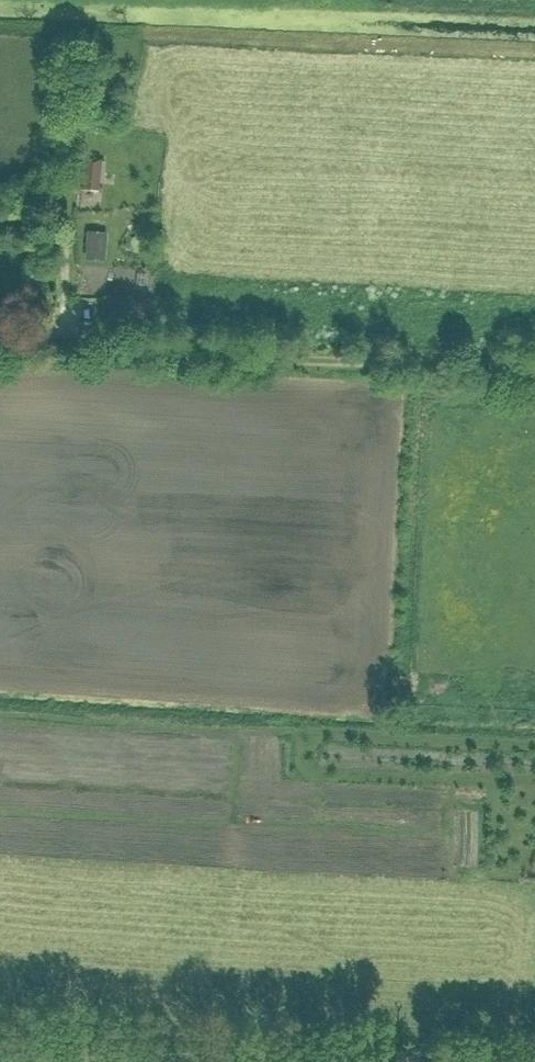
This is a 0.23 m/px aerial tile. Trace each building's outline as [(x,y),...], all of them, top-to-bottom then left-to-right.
[(104,190),(108,157),(89,156),(86,189),(104,190)] [(87,217),(108,217),(108,194),(87,194),(87,217)]
